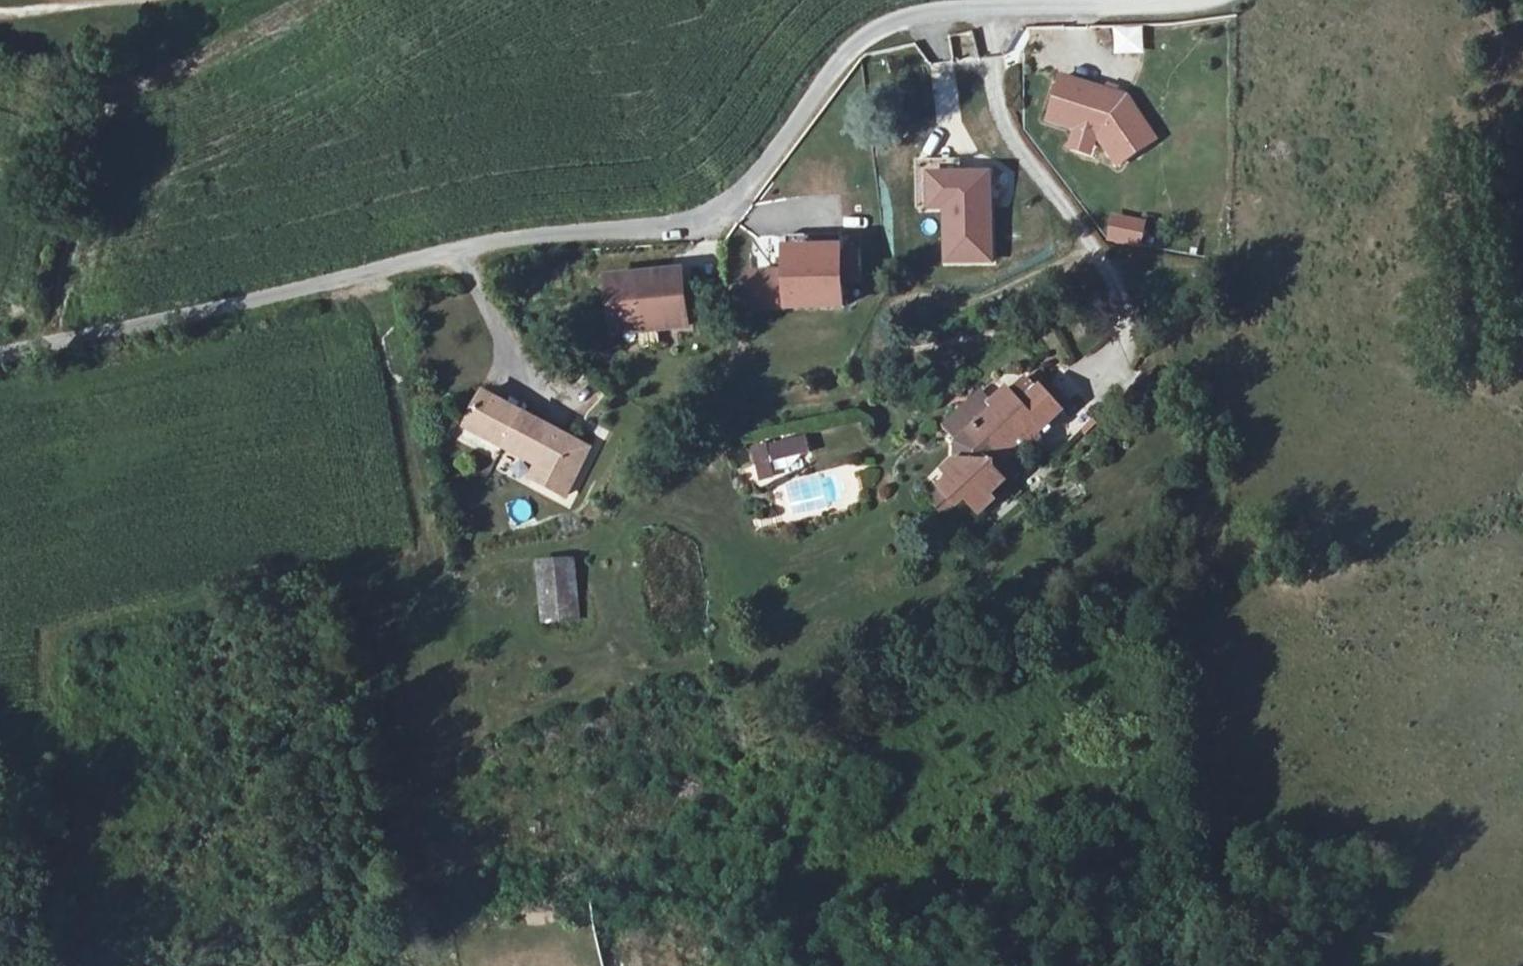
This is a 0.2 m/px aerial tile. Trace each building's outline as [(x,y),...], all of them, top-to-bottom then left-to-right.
[(1143,53),(1142,25),(1112,27),(1113,55),(1143,53)] [(1153,141),(1123,98),(1059,79),(1045,124),(1072,132),(1066,151),(1089,158),(1095,139),(1115,168),(1153,141)] [(991,169),(939,171),(924,172),(926,211),(941,210),(943,265),(995,263),(991,169)] [(1110,212),(1106,241),(1141,247),(1146,217),(1110,212)] [(781,274),(745,277),(747,312),(840,306),(838,281),(836,254),(836,244),(780,247),(781,274)] [(854,253),(836,254),(838,281),(855,280),(854,253)] [(603,278),(609,333),(684,326),(679,271),(603,278)] [(974,521),(985,511),(982,504),(997,490),(985,476),(985,466),(994,456),(1000,462),(1025,443),(1026,455),(1038,455),(1039,434),(1065,409),(1046,387),(1021,410),(1012,400),(996,414),(991,410),(955,444),(951,464),(938,476),(944,484),(938,491),(952,509),(958,505),(974,521)] [(550,456),(546,465),(539,478),(572,496),(597,449),(492,393),(474,427),(515,449),(520,440),(550,456)] [(806,434),(749,447),(756,476),(812,464),(806,434)] [(520,440),(515,449),(546,465),(550,456),(520,440)] [(576,556),(533,559),(538,621),(581,618),(576,556)]
